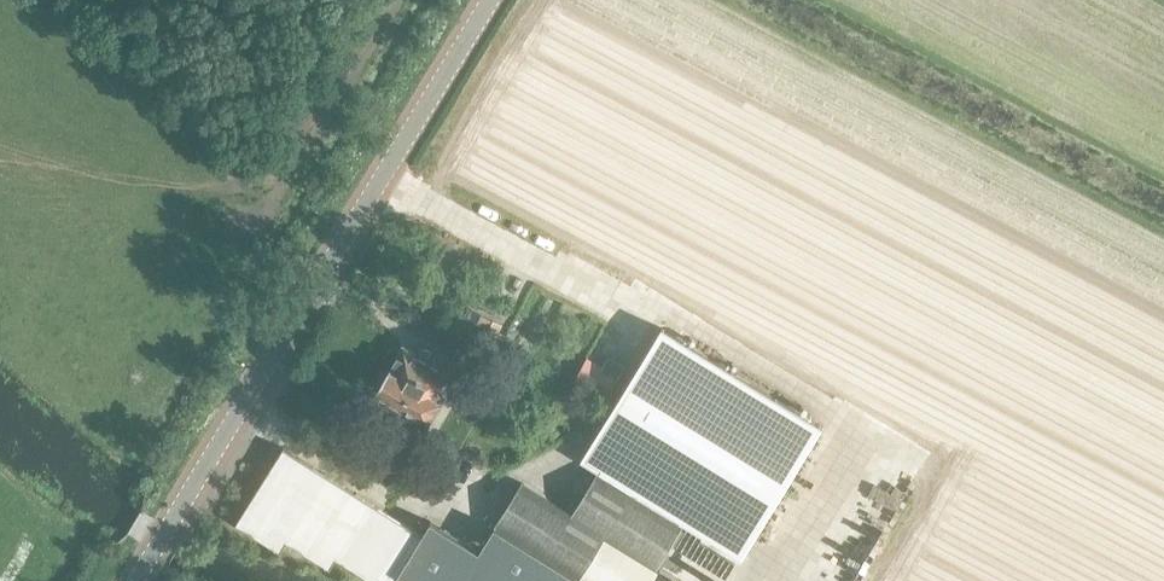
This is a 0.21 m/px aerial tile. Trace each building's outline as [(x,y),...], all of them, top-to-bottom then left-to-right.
[(496,335),(502,323),(481,313),(476,322),(487,328),(486,330),(496,335)] [(425,418),(449,379),(405,352),(398,364),(385,366),(380,374),(383,389),(375,402),(388,410),(394,400),(425,418)] [(603,362),(587,353),(576,375),(608,392),(624,361),(608,352),(603,362)] [(570,406),(582,427),(601,416),(589,395),(570,406)] [(583,579),(586,580),(654,580),(659,572),(657,571),(719,472),(665,438),(631,493),(598,473),(573,514),(523,483),(496,525),(583,579)] [(235,523),(280,551),(286,540),(330,567),(336,557),(374,580),(392,580),(397,573),(409,580),(586,580),(583,579),(496,525),(481,551),(431,520),(424,531),(283,445),(235,523)]
